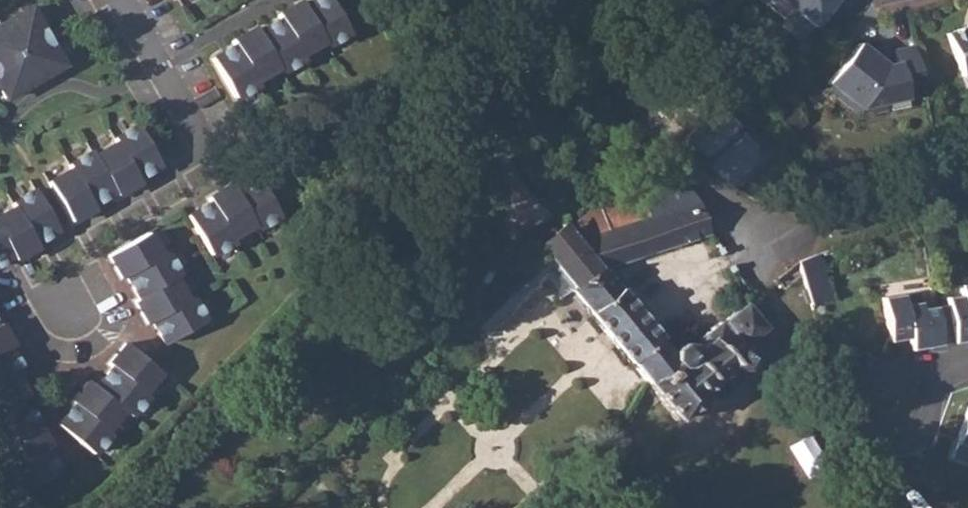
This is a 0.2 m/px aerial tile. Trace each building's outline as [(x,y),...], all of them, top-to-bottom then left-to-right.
[(209,59),(231,99),(254,86),(252,81),(275,68),(277,73),(300,60),(298,55),(320,42),(323,46),(346,34),(327,0),(313,0),(301,7),(298,3),(275,16),(278,21),(255,33),(252,29),(230,42),(232,47),(209,59)] [(815,27),(836,0),(780,0),(815,27)] [(0,23),(0,95),(2,98),(59,65),(47,44),(46,45),(26,8),(0,23)] [(961,75),(967,72),(967,24),(945,33),(961,75)] [(887,64),(860,42),(823,88),(859,117),(887,111),(885,106),(926,97),(915,45),(894,49),(896,61),(887,64)] [(736,187),(772,151),(721,99),(684,136),(736,187)] [(47,187),(70,227),(92,213),(90,209),(113,196),(115,200),(138,187),(136,183),(159,170),(136,131),(113,144),(115,148),(92,161),(90,157),(67,170),(70,174),(47,187)] [(207,204),(184,217),(207,256),(229,243),(227,239),(250,226),(252,230),(275,217),(253,178),(230,191),(228,186),(205,199),(207,204)] [(569,290),(587,313),(628,364),(630,363),(645,383),(675,358),(669,350),(601,268),(709,234),(699,205),(687,185),(645,202),(640,188),(597,203),(598,206),(569,229),(541,252),(572,288),(569,290)] [(8,256),(10,260),(33,247),(30,243),(53,230),(31,191),(8,204),(11,208),(0,214),(0,260),(8,256)] [(535,244),(541,252),(569,229),(563,222),(535,244)] [(144,233),(105,256),(118,279),(122,276),(135,299),(131,302),(144,325),(148,322),(161,345),(200,323),(187,300),(183,302),(170,279),(174,277),(161,254),(157,256),(144,233)] [(471,317),(489,338),(545,283),(558,299),(569,290),(572,288),(541,252),(532,261),(518,273),(522,276),(490,306),(487,303),(471,317)] [(817,255),(797,261),(803,279),(823,273),(817,255)] [(527,256),(514,268),(518,273),(532,261),(527,256)] [(803,279),(804,284),(824,276),(823,273),(803,279)] [(804,284),(810,305),(831,299),(824,276),(804,284)] [(959,285),(961,296),(946,297),(947,304),(934,307),(940,345),(967,341),(967,333),(967,329),(967,284),(959,285)] [(918,293),(883,298),(889,341),(909,338),(910,350),(940,345),(934,307),(920,309),(918,293)] [(675,358),(645,383),(675,421),(705,399),(700,393),(730,369),(740,370),(748,364),(749,353),(744,347),(767,328),(745,302),(723,321),(721,319),(697,338),(701,342),(692,350),(687,344),(679,343),(669,350),(675,358)] [(5,470),(1,472),(14,495),(53,473),(40,450),(44,447),(18,402),(22,399),(9,376),(16,372),(3,349),(8,347),(0,333),(0,461),(5,470)] [(70,405),(53,426),(88,455),(105,435),(101,431),(118,411),(126,417),(142,397),(139,394),(156,374),(121,345),(104,365),(108,368),(91,388),(83,382),(67,402),(70,405)] [(954,443),(967,449),(967,403),(954,443)] [(896,472),(912,479),(918,465),(902,458),(896,472)]
